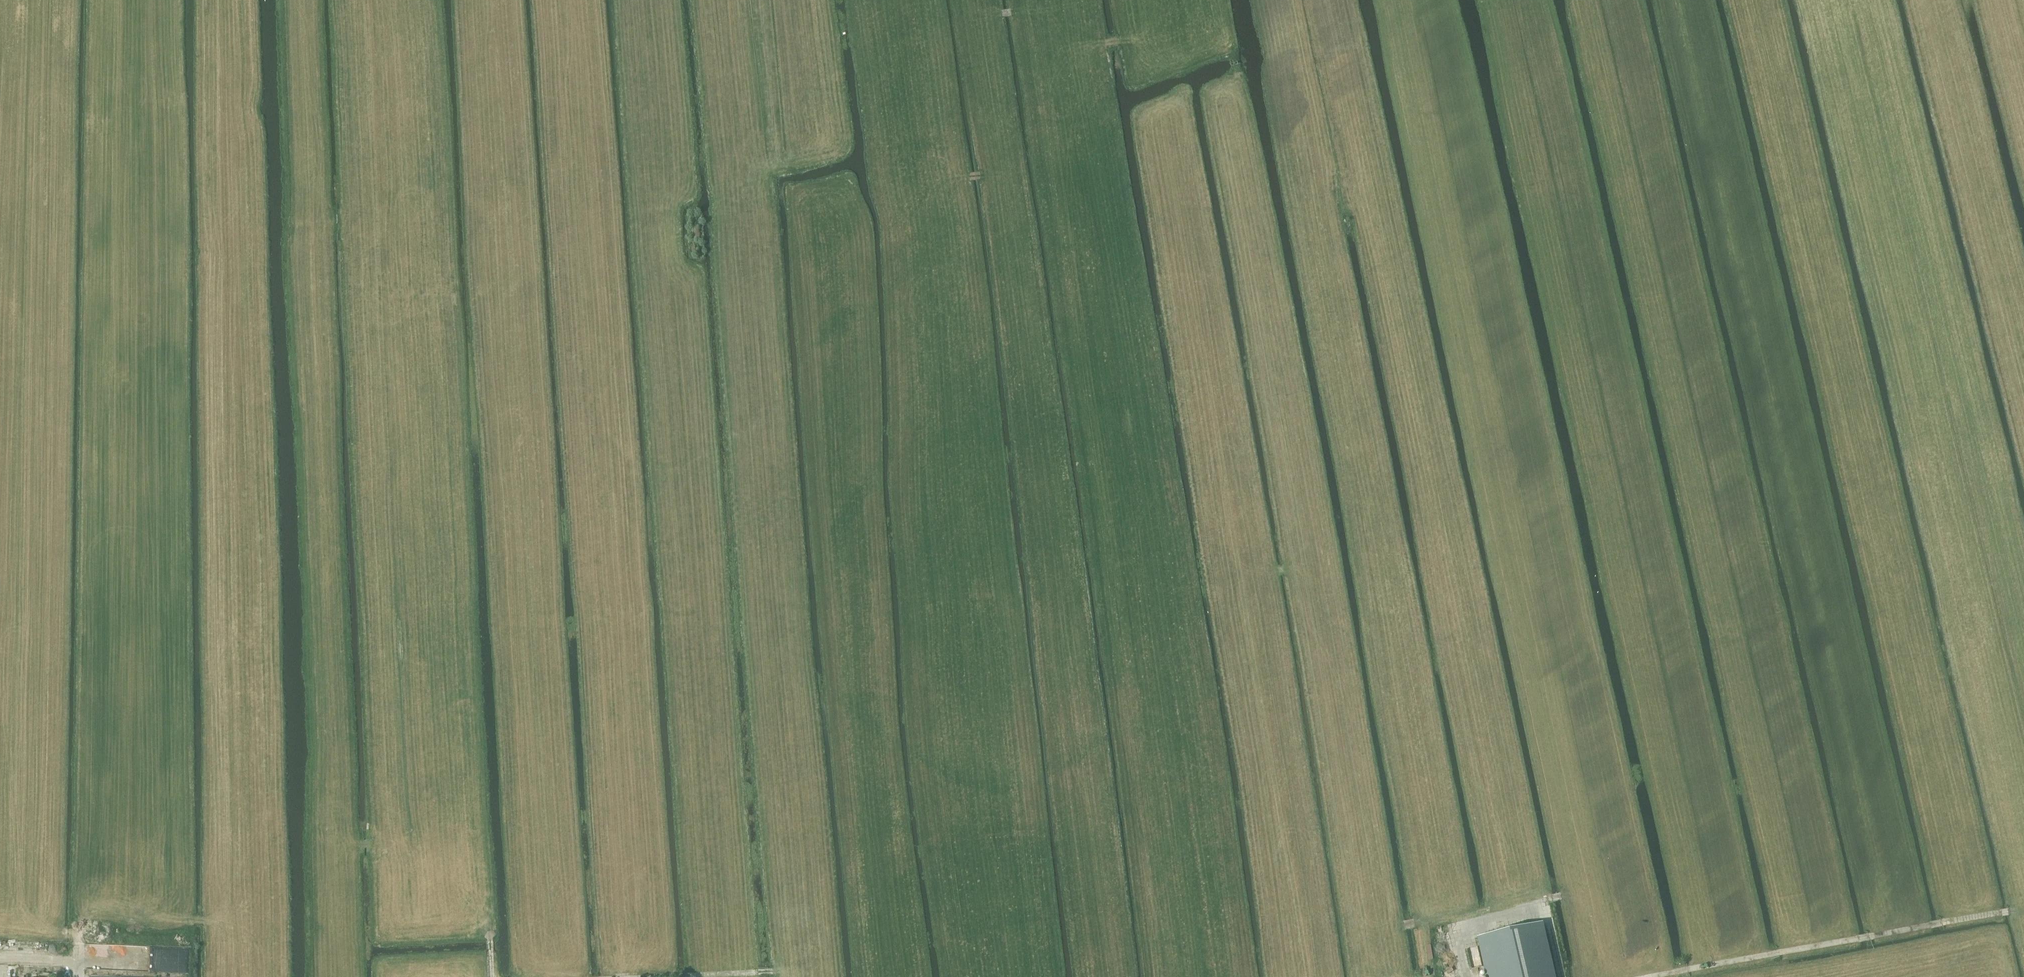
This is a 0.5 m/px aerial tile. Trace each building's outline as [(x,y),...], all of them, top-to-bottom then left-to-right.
[(1541,924),(1479,938),(1488,976),(1553,976),(1541,924)]
